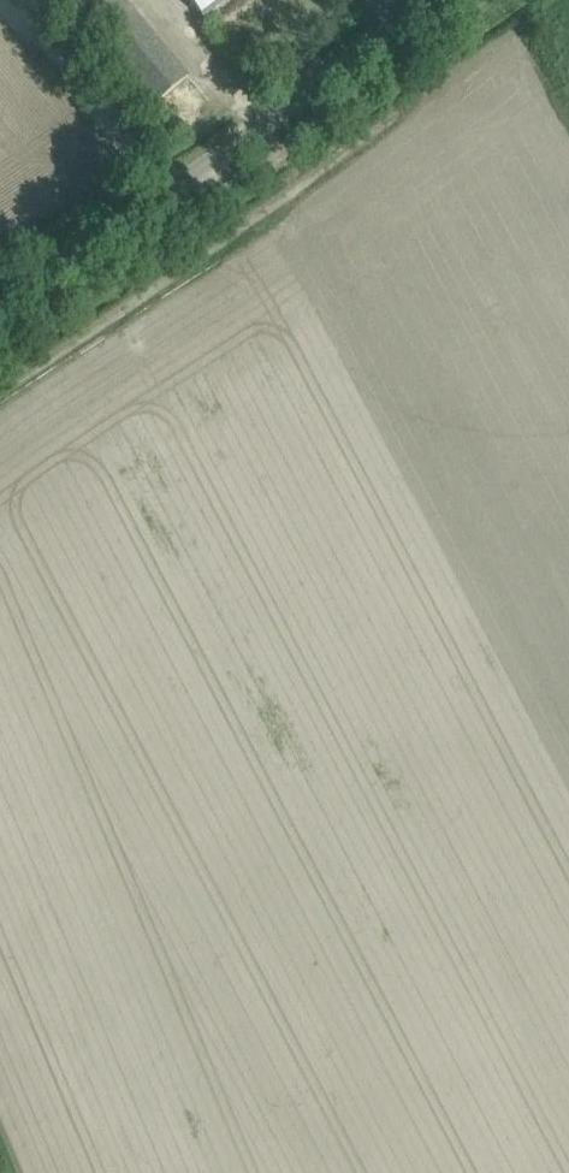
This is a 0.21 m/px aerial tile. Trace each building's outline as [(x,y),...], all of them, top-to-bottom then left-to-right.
[(173,57),(124,0),(84,0),(71,11),(153,106),(189,75),(173,57)] [(204,16),(224,0),(191,0),(204,16)]
